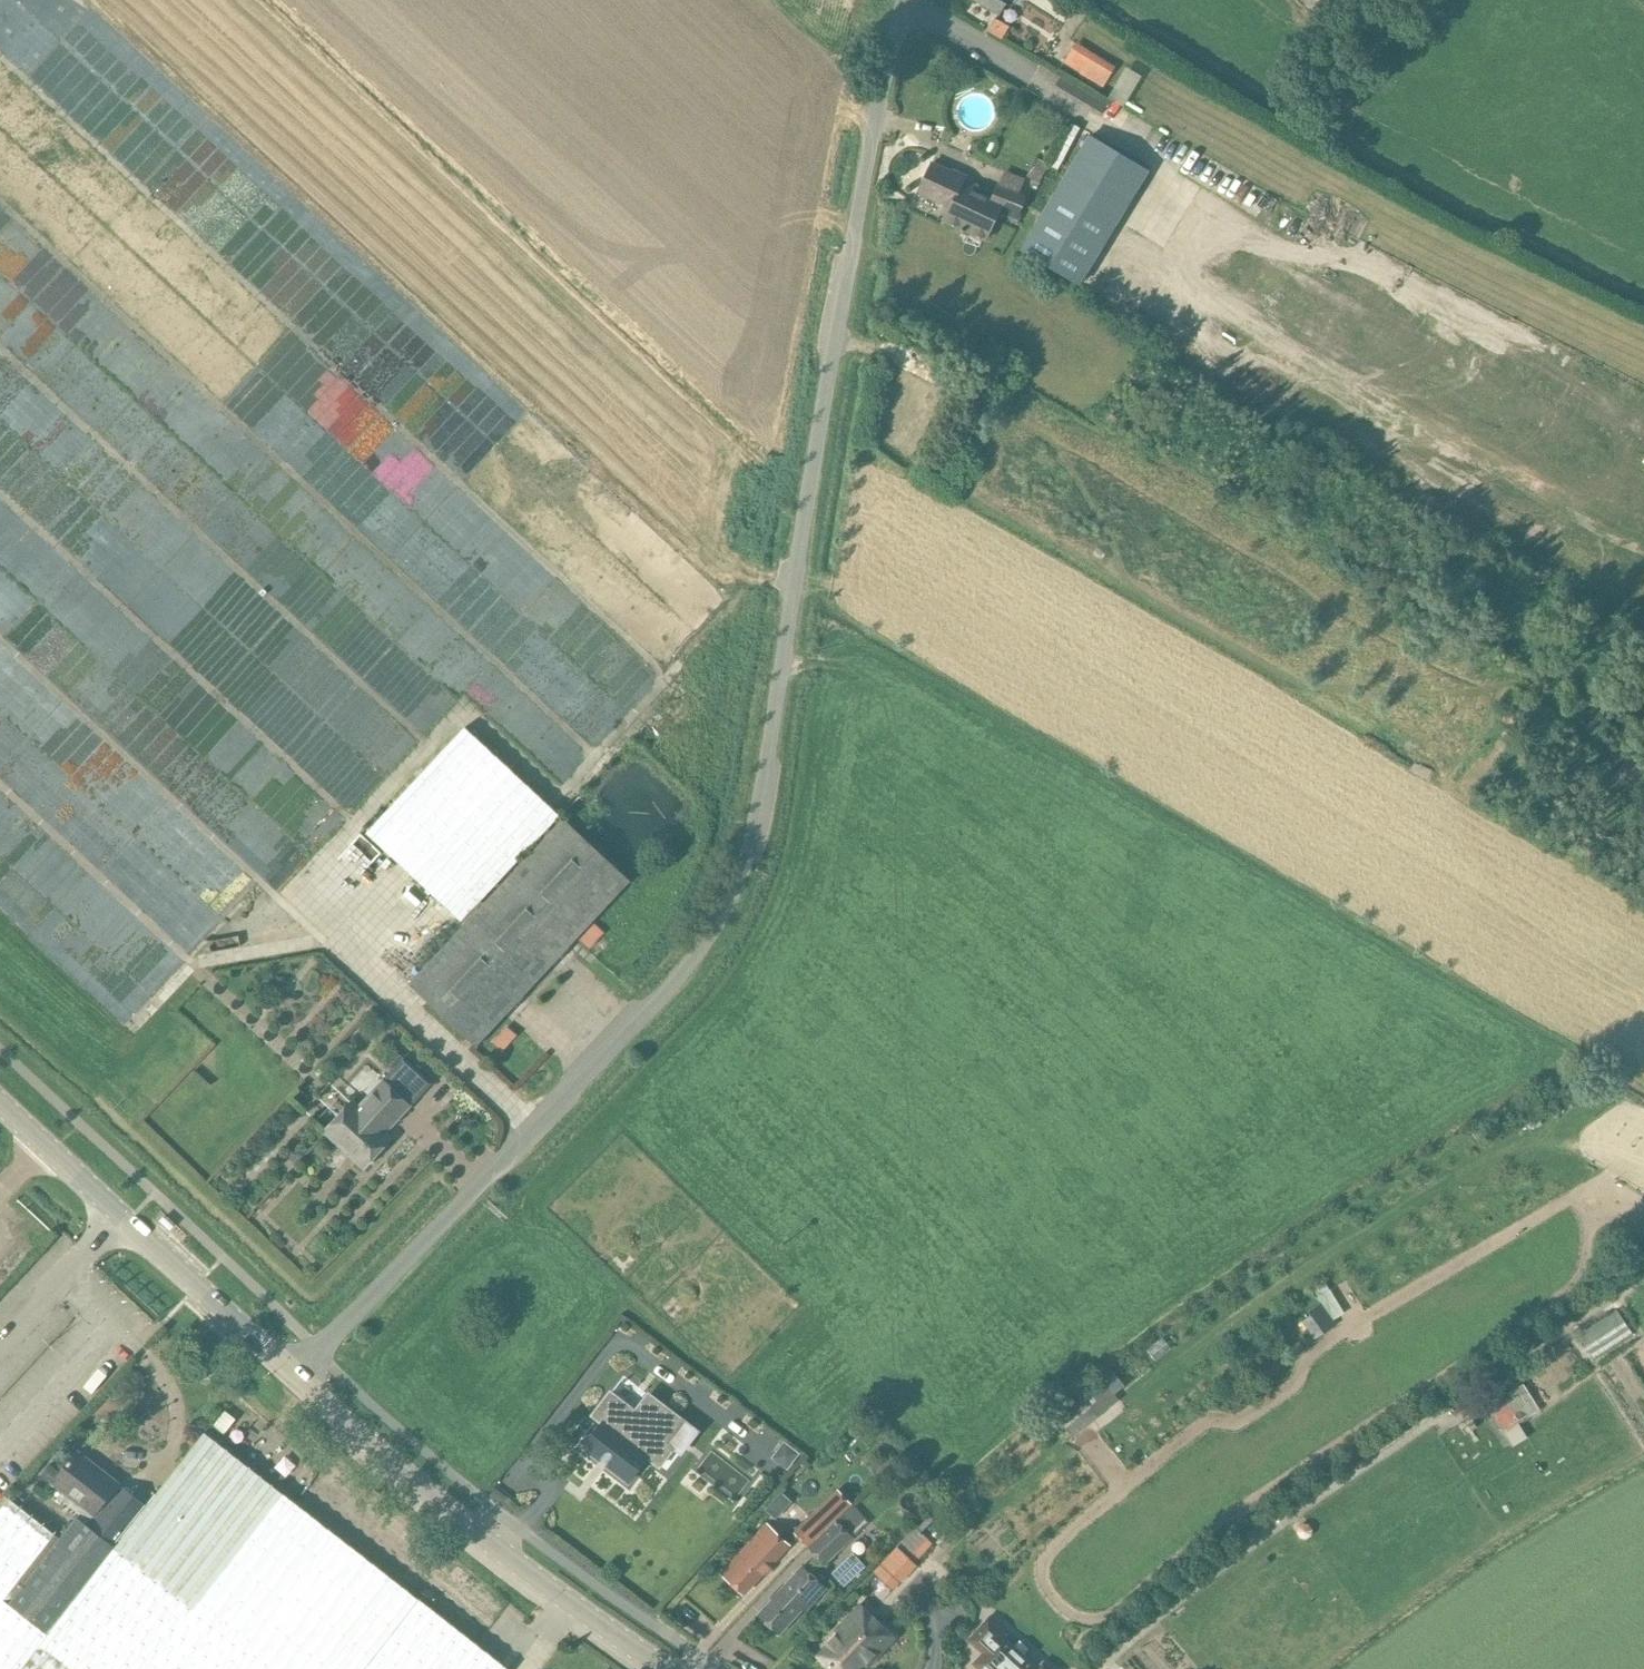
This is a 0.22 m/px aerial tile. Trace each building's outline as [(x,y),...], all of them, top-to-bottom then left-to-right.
[(998,14),(1007,0),(975,0),(998,14)] [(1028,17),(1052,32),(1058,23),(1033,7),(1028,17)] [(1087,14),(1074,7),(1070,15),(1082,22),(1087,14)] [(1000,19),(994,31),(1007,38),(1013,25),(1000,19)] [(1117,68),(1094,54),(1078,79),(1102,93),(1117,68)] [(1090,136),(1021,250),(1080,286),(1150,172),(1090,136)] [(1041,161),(1037,169),(1034,167),(1028,177),(1041,184),(1051,166),(1041,161)] [(933,163),(919,193),(951,208),(945,221),(962,229),(961,231),(964,232),(965,231),(986,240),(993,226),(992,226),(996,218),(998,212),(1017,219),(1026,196),(1020,194),(999,186),(996,192),(993,199),(987,197),(985,201),(972,195),(973,193),(972,192),(977,184),(965,178),(953,173),(933,163)] [(1134,283),(1148,291),(1155,279),(1141,271),(1134,283)] [(369,831),(367,833),(465,925),(433,958),(427,964),(416,976),(409,983),(410,984),(429,1001),(461,1031),(478,1046),(631,882),(614,867),(563,819),(553,810),(546,803),(465,727),(441,753),(436,759),(369,831)] [(416,942),(389,970),(406,986),(409,983),(416,976),(427,964),(433,958),(416,942)] [(384,1041),(373,1052),(391,1068),(401,1057),(384,1041)] [(341,1115),(326,1132),(365,1168),(392,1138),(384,1131),(392,1122),(393,1124),(410,1106),(421,1094),(432,1082),(406,1058),(384,1081),(359,1108),(353,1102),(341,1115)] [(1324,1327),(1348,1317),(1339,1293),(1315,1303),(1324,1327)] [(1618,1310),(1579,1335),(1594,1359),(1633,1334),(1618,1310)] [(1105,1380),(1058,1418),(1074,1438),(1100,1416),(1120,1399),(1105,1380)] [(1524,1384),(1489,1407),(1506,1434),(1542,1411),(1524,1384)] [(636,1409),(613,1391),(594,1415),(604,1422),(584,1448),(601,1461),(603,1458),(609,1463),(607,1465),(629,1482),(648,1456),(660,1465),(691,1424),(649,1392),(636,1409)] [(1455,1404),(1464,1418),(1481,1406),(1472,1393),(1455,1404)] [(146,1506),(117,1545),(79,1517),(62,1538),(10,1498),(0,1511),(0,1668),(509,1668),(205,1433),(156,1496),(155,1495),(146,1506)] [(776,1455),(790,1465),(799,1454),(785,1443),(776,1455)] [(78,1452),(54,1483),(86,1508),(79,1517),(117,1545),(146,1506),(78,1452)] [(50,1464),(41,1476),(51,1484),(60,1472),(50,1464)] [(813,1474),(822,1483),(833,1473),(825,1464),(813,1474)] [(789,1497),(784,1501),(790,1508),(795,1504),(799,1508),(811,1496),(800,1484),(787,1496),(789,1497)] [(791,1534),(807,1549),(853,1505),(836,1487),(811,1510),(813,1512),(791,1534)] [(853,1505),(807,1549),(823,1565),(849,1537),(852,1540),(870,1522),(853,1505)] [(895,1592),(919,1566),(917,1564),(935,1544),(923,1533),(935,1521),(930,1516),(873,1572),(895,1592)] [(1299,1527),(1297,1533),(1301,1538),(1307,1539),(1312,1536),(1313,1530),(1310,1524),(1304,1523),(1299,1527)] [(766,1526),(737,1557),(722,1574),(744,1594),(788,1547),(766,1526)] [(455,1556),(446,1549),(439,1558),(447,1565),(455,1556)] [(857,1551),(835,1572),(845,1583),(866,1562),(857,1551)] [(410,1567),(402,1578),(413,1587),(421,1576),(410,1567)] [(805,1611),(825,1590),(802,1569),(760,1615),(780,1633),(802,1608),(805,1611)] [(427,1588),(419,1598),(432,1608),(440,1598),(427,1588)] [(851,1614),(836,1630),(839,1633),(817,1656),(830,1668),(858,1668),(871,1655),(876,1659),(896,1638),(861,1604),(851,1614)] [(973,1640),(973,1643),(975,1645),(976,1646),(979,1647),(981,1648),(986,1652),(975,1664),(981,1668),(1031,1668),(1000,1640),(1005,1634),(991,1621),(981,1632),(978,1633),(976,1634),(974,1636),(973,1638),(973,1640)]
